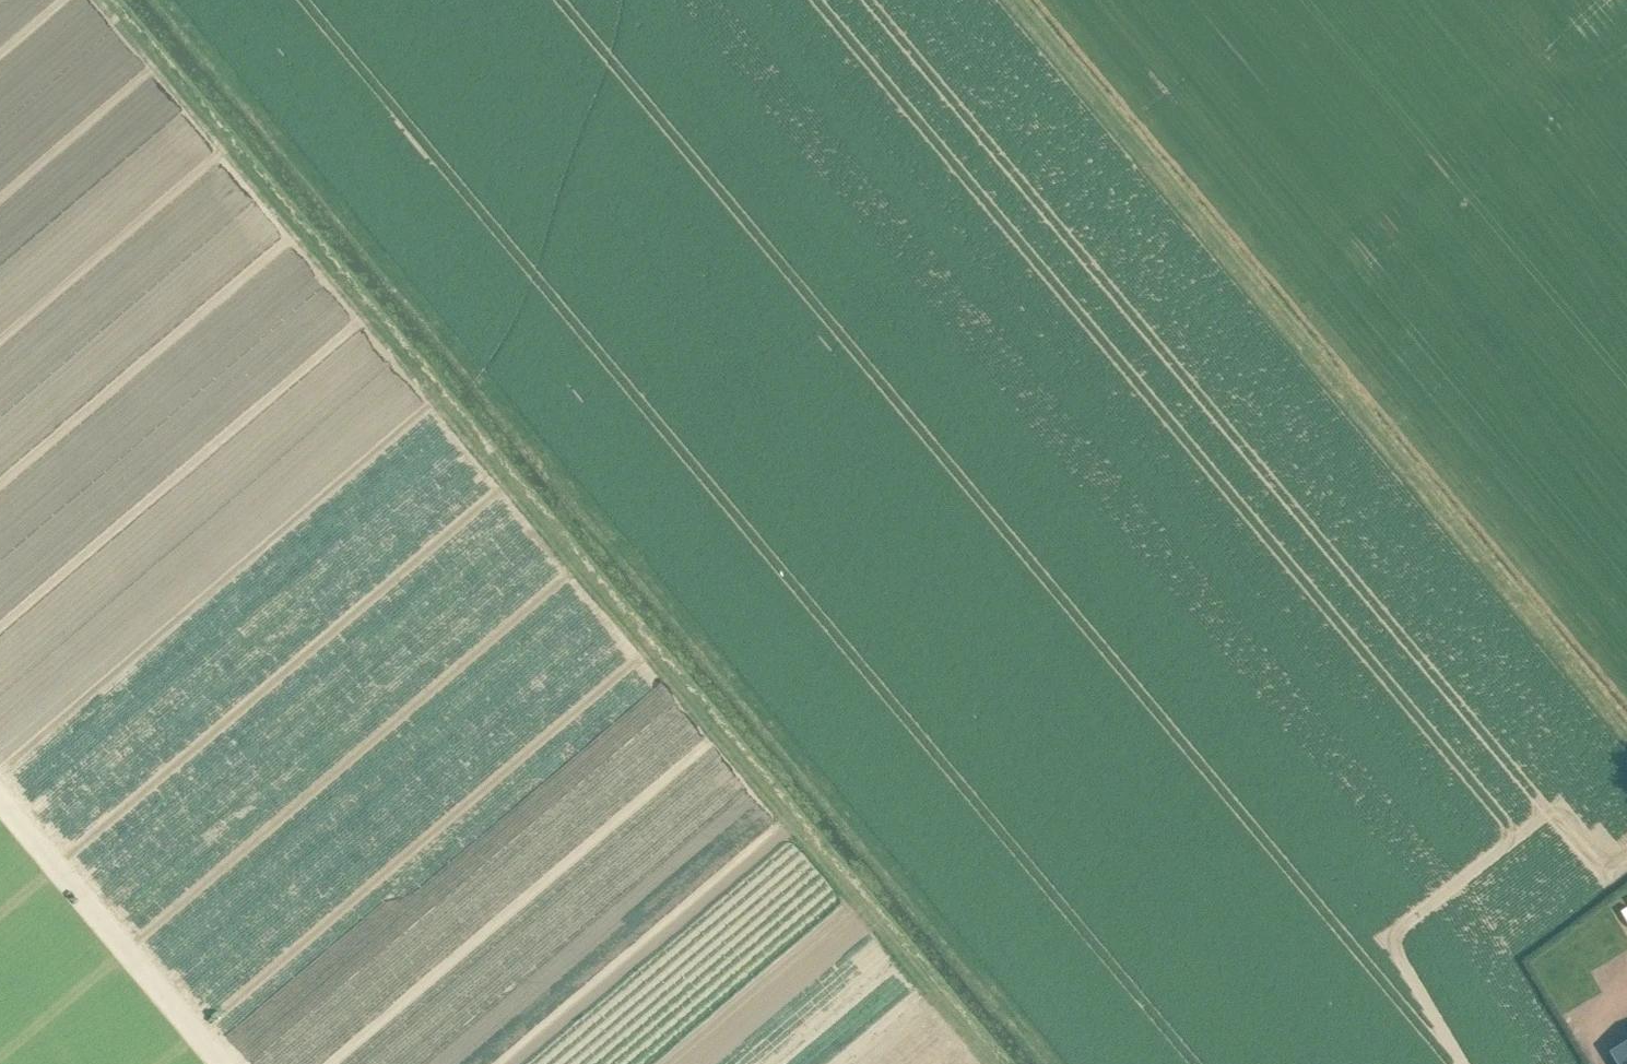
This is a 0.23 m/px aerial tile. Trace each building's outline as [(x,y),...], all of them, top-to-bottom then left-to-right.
[(1617,1063),(1626,1063),(1626,1043),(1616,1050),(1611,1053),(1617,1063)]
